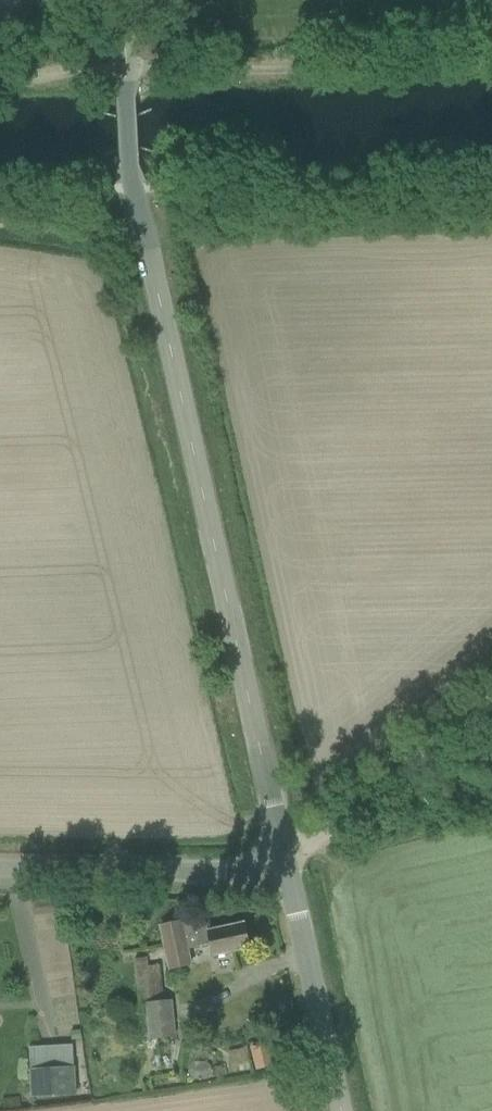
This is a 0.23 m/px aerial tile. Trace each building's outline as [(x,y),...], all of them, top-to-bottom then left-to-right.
[(172,969),(192,964),(189,952),(188,947),(213,942),(216,955),(227,952),(248,948),(248,949),(249,949),(243,921),(243,922),(243,923),(210,930),(208,921),(183,927),(182,921),(161,926),(170,969),(172,969)] [(178,1039),(172,1000),(165,1000),(161,964),(149,966),(148,958),(135,960),(141,1010),(145,1010),(151,1043),(178,1039)] [(72,1043),(81,1042),(80,1033),(71,1034),(72,1043)] [(76,1095),(74,1044),(30,1046),(32,1096),(76,1095)] [(252,1048),(257,1070),(273,1066),(268,1044),(252,1048)] [(195,1061),(190,1066),(190,1073),(195,1078),(207,1078),(211,1073),(211,1066),(206,1061),(195,1061)]
